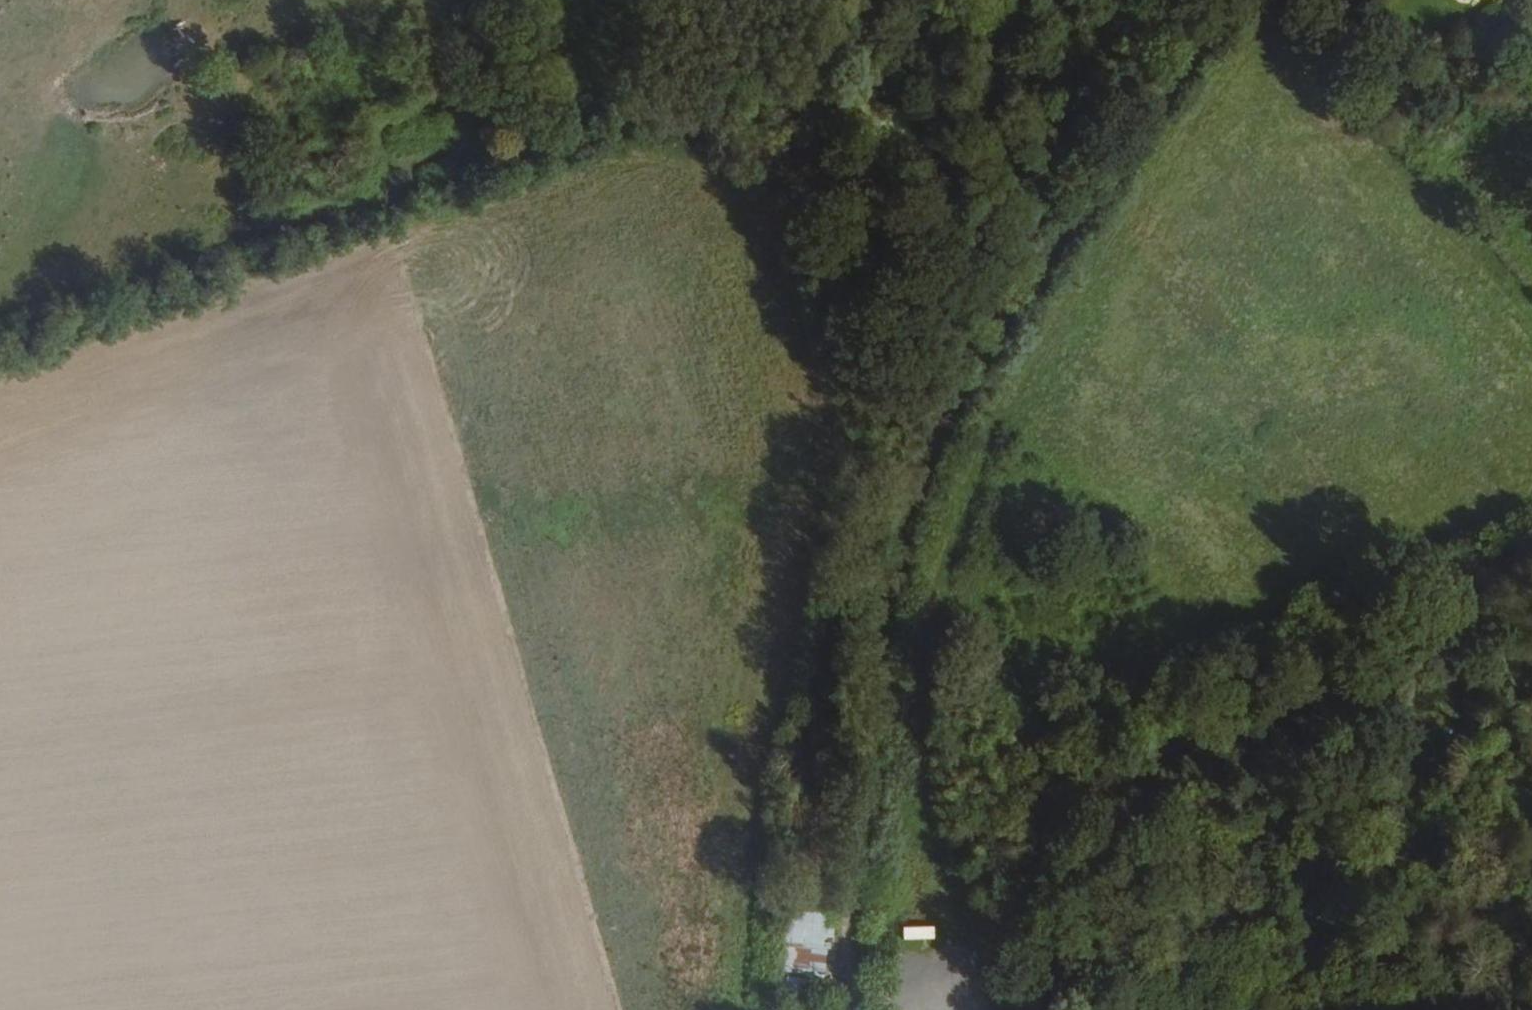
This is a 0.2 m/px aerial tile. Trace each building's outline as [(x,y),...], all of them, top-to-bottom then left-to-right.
[(801,943),(819,945),(820,935),(821,924),(781,921),(779,966),(800,967),(801,943)] [(821,924),(820,935),(829,934),(829,925),(821,924)] [(817,968),(819,945),(801,943),(800,967),(817,968)]
